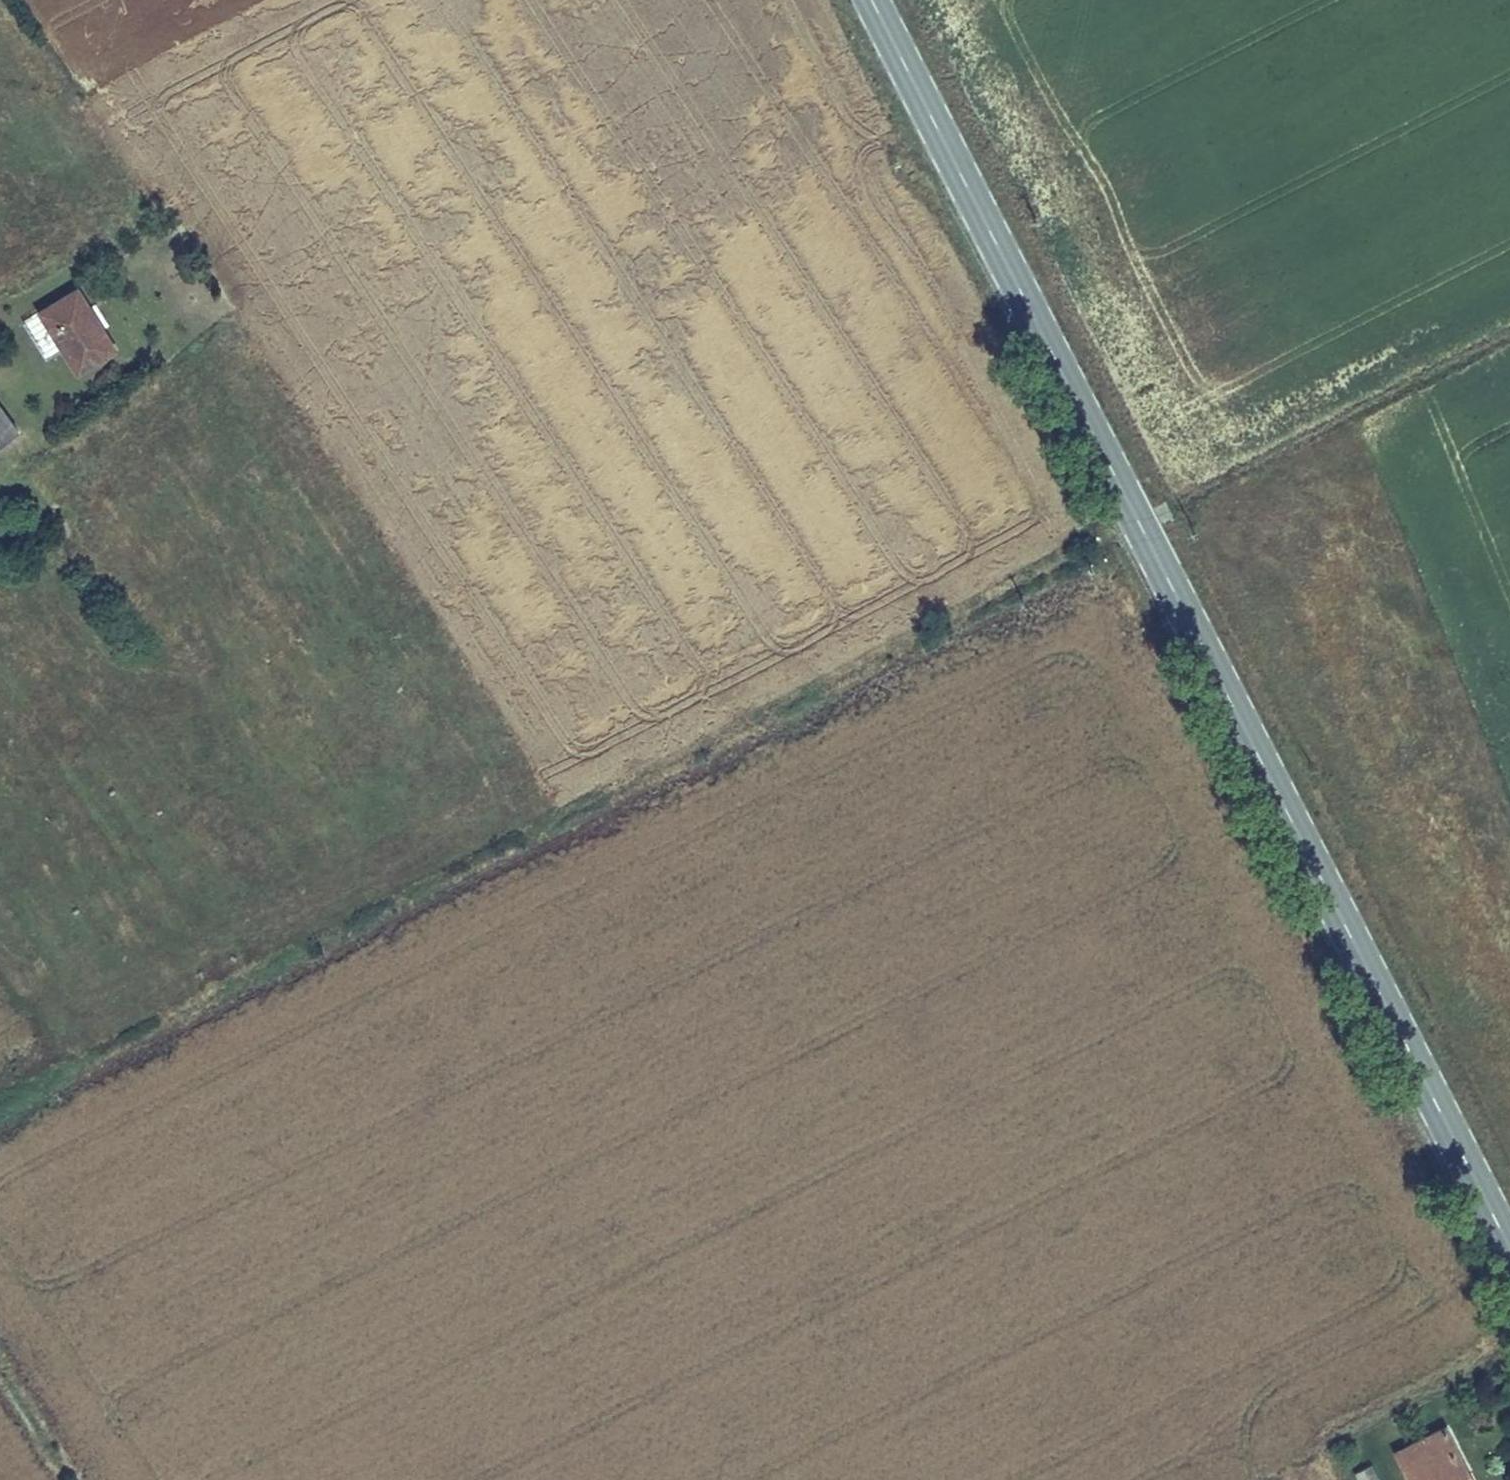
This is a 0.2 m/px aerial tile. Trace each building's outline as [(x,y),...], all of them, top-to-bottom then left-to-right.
[(73,289),(36,311),(73,370),(109,347),(73,289)] [(12,430),(0,412),(0,439),(12,430)] [(1460,1472),(1466,1470),(1445,1430),(1396,1452),(1410,1479),(1464,1479),(1460,1472)] [(1361,1467),(1367,1479),(1381,1479),(1371,1462),(1361,1467)] [(1466,1470),(1460,1472),(1464,1479),(1471,1479),(1466,1470)]
